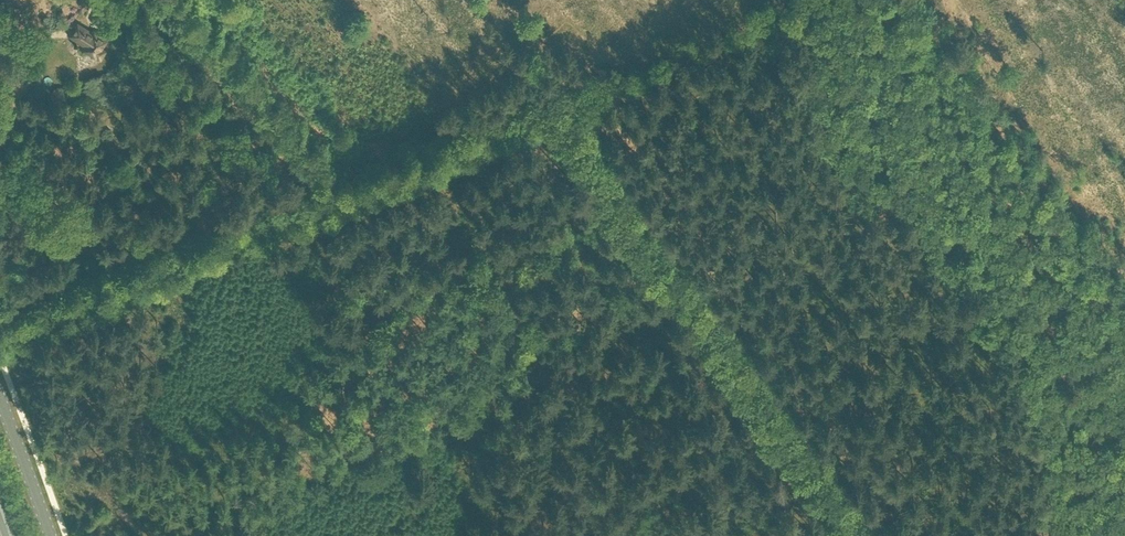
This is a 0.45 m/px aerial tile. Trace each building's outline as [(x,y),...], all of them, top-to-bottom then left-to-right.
[(66,28),(83,40),(81,44),(99,57),(105,48),(98,43),(104,34),(90,24),(88,27),(74,17),(66,28)]
